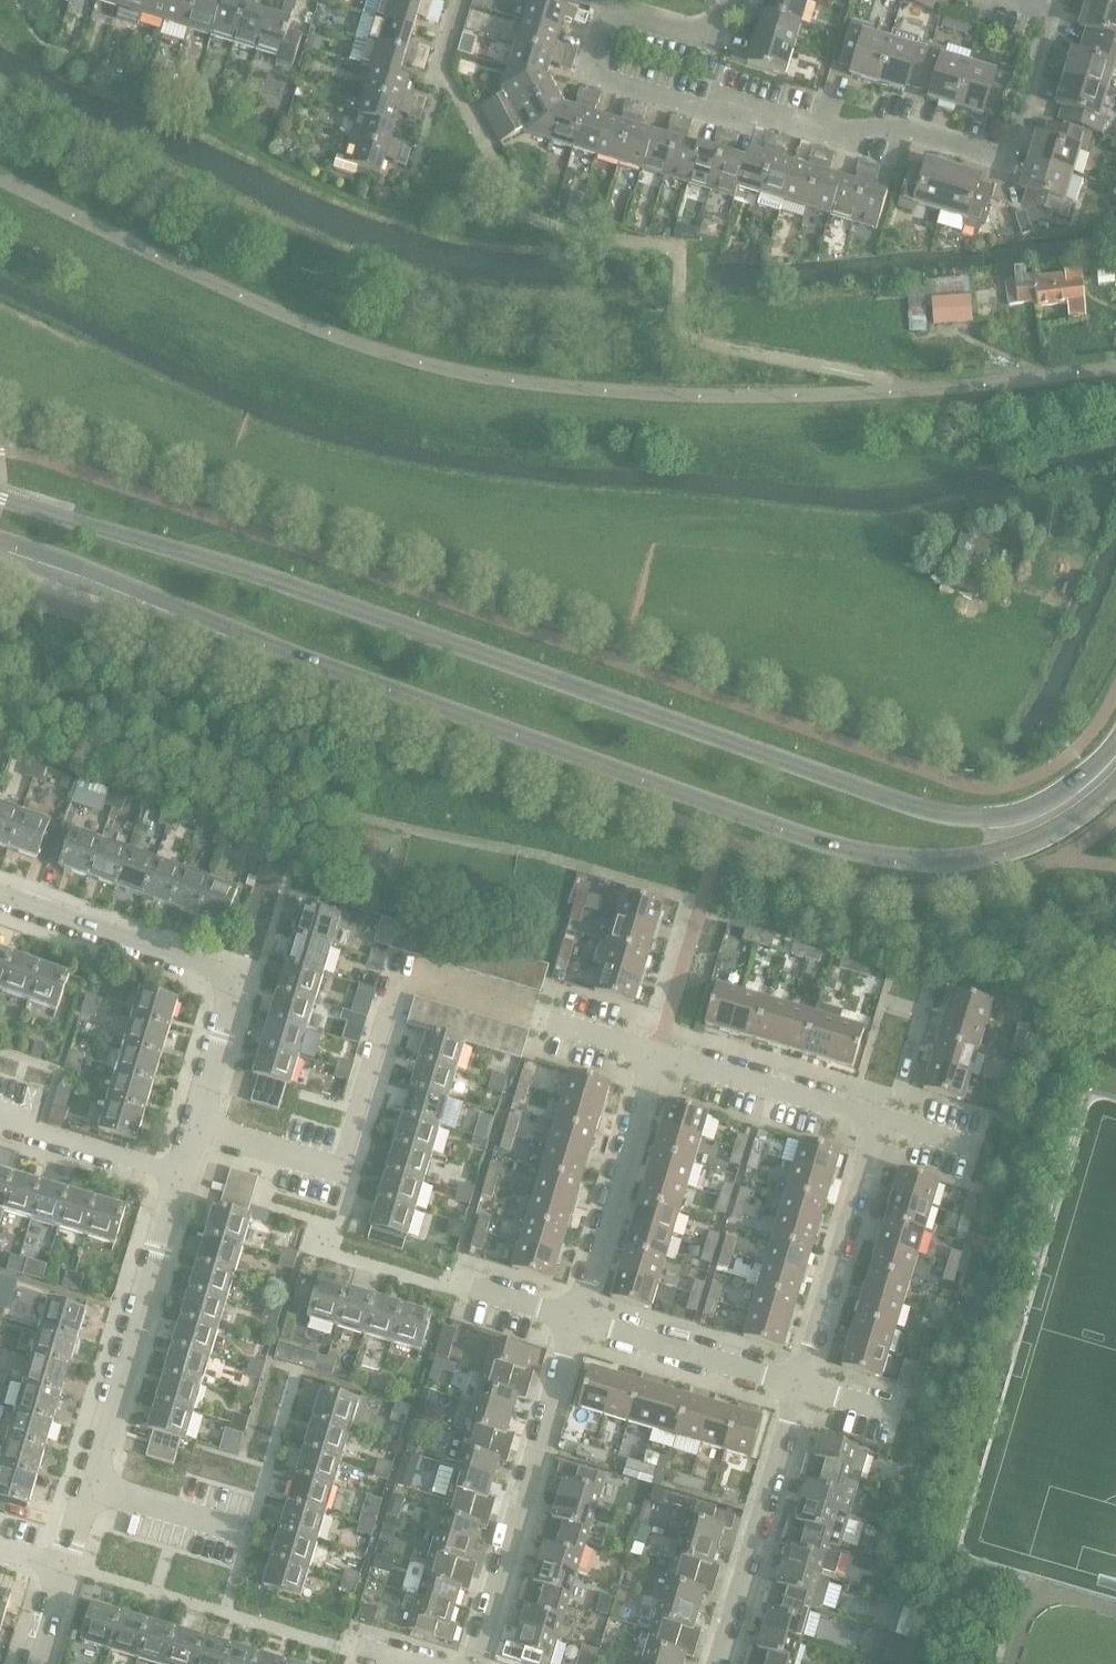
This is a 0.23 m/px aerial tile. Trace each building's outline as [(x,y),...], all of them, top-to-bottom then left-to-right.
[(97,2),(120,9),(122,0),(97,0),(97,2)] [(120,9),(143,16),(147,0),(122,0),(120,9)] [(143,16),(165,23),(172,0),(147,0),(143,16)] [(165,23),(188,30),(197,0),(172,0),(165,23)] [(188,30),(211,37),(222,0),(197,0),(188,30)] [(222,0),(211,37),(234,44),(247,0),(237,0),(236,4),(222,0)] [(234,44),(257,51),(268,14),(255,10),(257,1),(259,1),(259,0),(247,0),(234,44)] [(268,14),(257,51),(279,58),(277,62),(294,67),(303,37),(289,32),(292,22),(291,21),(294,12),(295,12),(299,0),(297,0),(287,0),(281,18),(268,14)] [(393,0),(370,0),(365,17),(377,20),(414,31),(418,18),(427,21),(427,22),(439,26),(442,15),(393,0)] [(442,15),(445,4),(433,1),(433,2),(426,0),(393,0),(442,15)] [(474,6),(489,10),(492,0),(476,0),(474,6)] [(525,22),(561,33),(565,19),(575,22),(575,23),(586,26),(590,15),(540,0),(531,0),(525,22)] [(748,8),(802,25),(810,0),(768,0),(766,6),(750,1),(748,8)] [(926,8),(929,0),(899,0),(926,8)] [(1089,1),(1115,9),(1115,0),(1089,0),(1089,1)] [(1088,29),(1094,31),(1090,44),(1115,52),(1115,9),(1089,1),(1081,27),(1088,29)] [(802,25),(748,8),(745,16),(762,21),(756,39),(794,50),(802,25)] [(414,31),(377,20),(370,43),(428,61),(431,50),(419,46),(419,48),(410,45),(414,31)] [(561,33),(525,22),(518,45),(576,62),(579,51),(567,48),(567,49),(557,46),(561,33)] [(853,23),(843,59),(856,63),(852,76),(879,84),(891,42),(867,34),(869,28),(853,23)] [(920,90),(932,47),(918,43),(919,40),(894,33),(891,42),(879,84),(905,92),(907,86),(920,90)] [(465,36),(460,52),(472,56),(477,39),(465,36)] [(748,65),(786,77),(794,50),(756,39),(751,56),(734,51),(732,59),(749,64),(748,65)] [(311,40),(308,49),(318,52),(319,52),(321,43),(320,43),(311,40)] [(428,61),(370,43),(363,67),(373,70),(400,78),(400,77),(404,64),(413,67),(413,68),(425,71),(428,61)] [(1065,79),(1108,92),(1115,67),(1115,68),(1115,52),(1090,44),(1087,57),(1073,53),(1065,79)] [(576,62),(518,45),(510,69),(517,70),(517,69),(547,78),(551,65),(561,68),(561,69),(572,73),(576,62)] [(947,52),(932,47),(920,90),(932,93),(930,100),(957,108),(969,66),(945,58),(947,52)] [(994,73),(969,66),(957,108),(983,116),(987,103),(1001,107),(1011,71),(996,67),(994,73)] [(547,78),(517,69),(517,70),(510,93),(482,108),(492,126),(555,92),(547,78)] [(373,70),(366,93),(424,111),(427,100),(416,97),(415,98),(406,95),(410,81),(400,77),(400,78),(373,70)] [(1057,105),(1064,107),(1071,109),(1066,123),(1102,134),(1107,118),(1100,116),(1108,92),(1065,79),(1057,105)] [(576,110),(562,106),(553,136),(552,136),(550,143),(574,150),(592,92),(581,89),(577,100),(578,101),(576,110)] [(555,92),(492,126),(501,144),(529,129),(552,136),(553,136),(562,106),(555,92)] [(602,95),(592,92),(574,150),(597,157),(608,120),(595,116),(597,107),(599,107),(602,95)] [(424,111),(366,93),(359,116),(396,127),(400,114),(409,117),(409,118),(421,122),(424,111)] [(621,124),(608,120),(597,157),(620,164),(637,106),(627,103),(623,114),(624,115),(621,124)] [(648,109),(637,106),(620,164),(643,171),(654,134),(640,130),(643,120),(644,121),(648,109)] [(396,127),(359,116),(352,139),(410,157),(413,146),(402,143),(401,144),(392,141),(396,127)] [(667,138),(654,134),(643,171),(666,178),(683,120),(672,116),(669,128),(670,129),(667,138)] [(694,123),(683,120),(666,178),(689,184),(700,148),(686,144),(689,134),(690,135),(694,123)] [(1038,137),(1030,163),(1072,176),(1080,151),(1086,153),(1091,138),(1055,127),(1051,141),(1038,137)] [(713,152),(700,148),(689,184),(711,191),(729,134),(718,130),(715,142),(716,143),(713,152)] [(740,137),(729,134),(711,191),(736,199),(739,188),(738,188),(746,162),(732,158),(735,148),(736,149),(740,137)] [(764,156),(749,151),(746,162),(738,188),(739,188),(762,195),(779,137),(769,134),(765,146),(766,146),(764,156)] [(790,141),(779,137),(762,195),(785,202),(796,165),(782,161),(785,152),(787,152),(790,141)] [(410,157),(352,139),(346,159),(338,156),(335,168),(356,174),(358,167),(381,174),(386,160),(395,163),(395,164),(407,168),(410,157)] [(809,169),(796,165),(785,202),(808,209),(825,151),(814,148),(811,160),(812,160),(809,169)] [(836,155),(825,151),(808,209),(831,216),(842,179),(828,175),(831,166),(832,166),(836,155)] [(855,183),(842,179),(831,216),(853,223),(871,165),(860,162),(857,174),(858,174),(855,183)] [(929,162),(926,169),(924,175),(911,171),(900,207),(916,211),(918,205),(942,212),(955,170),(929,162)] [(1022,189),(1029,191),(1035,193),(1031,207),(1066,218),(1071,202),(1065,200),(1072,176),(1030,163),(1022,189)] [(882,168),(871,165),(853,223),(878,230),(889,194),(874,189),(877,180),(878,180),(882,168)] [(981,178),(955,170),(942,212),(966,220),(964,226),(980,231),(991,195),(977,191),(981,178)] [(571,203),(568,214),(579,218),(582,207),(571,203)] [(1009,209),(998,212),(1002,228),(1014,224),(1009,209)] [(1026,212),(1017,216),(1024,237),(1033,233),(1026,212)] [(675,229),(673,235),(683,238),(686,226),(677,223),(675,229)] [(1114,259),(1114,258),(1098,259),(1100,285),(1115,283),(1115,285),(1115,259),(1114,259)] [(1010,306),(1038,303),(1035,279),(1026,280),(1025,270),(1016,271),(1017,281),(1007,282),(1010,306)] [(1036,279),(1035,279),(1038,303),(1038,307),(1070,303),(1071,317),(1086,315),(1085,302),(1081,271),(1066,272),(1066,276),(1041,278),(1041,272),(1036,273),(1036,279)] [(971,300),(933,303),(935,324),(972,321),(971,300)] [(40,766),(31,763),(26,777),(35,780),(40,766)] [(48,769),(40,766),(35,780),(43,783),(48,769)] [(81,780),(72,804),(102,815),(105,805),(106,804),(111,791),(81,780)] [(120,794),(111,791),(106,804),(105,805),(115,809),(120,794)] [(127,797),(120,794),(115,809),(122,811),(127,797)] [(0,805),(0,847),(10,851),(23,814),(0,805)] [(174,813),(165,810),(160,825),(169,828),(174,813)] [(182,816),(174,813),(169,828),(177,831),(182,816)] [(51,824),(23,814),(10,851),(38,860),(51,824)] [(228,832),(219,829),(214,844),(223,847),(228,832)] [(61,869),(90,879),(103,842),(74,832),(61,869)] [(236,835),(228,832),(223,847),(231,850),(236,835)] [(130,852),(103,842),(90,879),(117,888),(130,852)] [(157,861),(130,852),(117,888),(144,898),(157,861)] [(184,870),(157,861),(144,898),(170,907),(184,870)] [(211,880),(184,870),(170,907),(198,917),(211,880)] [(239,890),(211,880),(198,917),(226,927),(239,890)] [(579,893),(578,896),(575,907),(585,910),(589,896),(579,893)] [(625,894),(617,919),(657,931),(664,906),(625,894)] [(237,906),(233,917),(242,920),(246,909),(237,906)] [(304,907),(296,936),(333,947),(342,919),(304,907)] [(585,910),(575,907),(571,921),(581,924),(585,910)] [(657,931),(617,919),(610,943),(650,955),(657,931)] [(412,926),(398,921),(390,949),(404,953),(412,926)] [(425,929),(412,926),(404,953),(417,957),(425,929)] [(438,933),(425,929),(417,957),(430,961),(438,933)] [(761,935),(747,930),(744,941),(758,945),(761,935)] [(451,937),(438,933),(430,961),(442,965),(451,937)] [(775,939),(761,935),(758,945),(772,949),(775,939)] [(296,936),(287,964),(325,975),(333,947),(296,936)] [(463,941),(451,937),(442,965),(455,968),(463,941)] [(476,944),(463,941),(455,968),(467,972),(476,944)] [(575,944),(565,941),(561,955),(571,958),(575,944)] [(650,955),(610,943),(603,967),(643,979),(650,955)] [(488,948),(476,944),(467,972),(480,976),(488,948)] [(809,949),(795,945),(792,955),(806,959),(809,949)] [(501,952),(488,948),(480,976),(493,980),(501,952)] [(824,953),(810,949),(809,949),(806,959),(821,963),(824,953)] [(0,950),(0,992),(2,993),(15,956),(0,950)] [(373,950),(371,958),(385,963),(388,954),(373,950)] [(514,955),(501,952),(493,980),(505,983),(514,955)] [(527,959),(514,955),(505,983),(519,987),(527,959)] [(571,958),(561,955),(556,969),(567,972),(571,958)] [(44,966),(15,956),(2,993),(31,1003),(44,966)] [(385,963),(371,958),(368,967),(383,971),(385,963)] [(539,963),(527,959),(519,987),(531,991),(539,963)] [(858,963),(844,959),(841,969),(855,973),(858,963)] [(550,966),(539,963),(531,991),(542,994),(550,966)] [(872,968),(858,963),(855,973),(869,978),(872,968)] [(287,964),(279,991),(317,1002),(325,975),(287,964)] [(71,976),(44,966),(31,1003),(58,1012),(71,976)] [(643,979),(603,967),(595,993),(635,1005),(643,979)] [(706,1026),(731,1033),(743,994),(718,986),(706,1026)] [(142,991),(133,1020),(171,1031),(179,1002),(142,991)] [(279,991),(271,1019),(308,1030),(317,1002),(279,991)] [(954,992),(947,1017),(986,1028),(994,1004),(954,992)] [(767,1001),(743,994),(731,1033),(755,1040),(767,1001)] [(102,1001),(87,996),(85,1005),(100,1010),(102,1001)] [(430,1003),(416,998),(408,1026),(421,1030),(430,1003)] [(792,1008),(767,1001),(755,1040),(780,1048),(792,1008)] [(443,1006),(430,1003),(421,1030),(429,1032),(434,1034),(443,1006)] [(100,1010),(85,1005),(82,1013),(97,1018),(100,1010)] [(357,1005),(354,1014),(369,1018),(372,1009),(357,1005)] [(455,1010),(443,1006),(434,1034),(447,1038),(455,1010)] [(828,1062),(840,1022),(843,1014),(818,1006),(816,1015),(804,1055),(828,1062)] [(816,1015),(792,1008),(780,1048),(804,1055),(816,1015)] [(468,1014),(455,1010),(447,1038),(460,1042),(468,1014)] [(369,1018),(354,1014),(351,1022),(366,1026),(369,1018)] [(480,1018),(468,1014),(460,1042),(466,1044),(472,1045),(480,1018)] [(986,1028),(947,1017),(940,1041),(979,1053),(986,1028)] [(493,1021),(480,1018),(472,1045),(485,1049),(493,1021)] [(308,1030),(271,1019),(263,1046),(300,1057),(308,1030)] [(171,1031),(133,1020),(125,1047),(162,1059),(171,1031)] [(505,1025),(493,1021),(485,1049),(497,1053),(505,1025)] [(865,1030),(840,1022),(828,1062),(853,1069),(865,1030)] [(1020,1024),(1016,1037),(1027,1040),(1030,1027),(1020,1024)] [(518,1029),(505,1025),(497,1053),(510,1057),(518,1029)] [(530,1033),(518,1029),(510,1057),(522,1060),(530,1033)] [(434,1034),(429,1032),(420,1061),(458,1072),(466,1044),(460,1042),(447,1038),(434,1034)] [(1027,1040),(1016,1037),(1012,1052),(1022,1055),(1027,1040)] [(979,1053),(940,1041),(932,1065),(972,1077),(979,1053)] [(37,1042),(32,1057),(40,1060),(46,1045),(37,1042)] [(263,1046),(254,1075),(260,1077),(287,1086),(287,1085),(292,1087),(300,1057),(263,1046)] [(162,1059),(125,1047),(116,1076),(154,1087),(162,1059)] [(86,1056),(71,1052),(68,1061),(83,1066),(86,1056)] [(340,1060),(337,1069),(352,1073),(355,1064),(340,1060)] [(83,1066),(68,1061),(66,1069),(81,1073),(83,1066)] [(458,1072),(420,1061),(412,1090),(449,1102),(458,1072)] [(972,1077),(932,1065),(925,1090),(964,1102),(972,1077)] [(352,1073),(337,1069),(335,1077),(350,1082),(352,1073)] [(534,1075),(524,1072),(519,1086),(530,1089),(534,1075)] [(1006,1072),(1002,1086),(1012,1089),(1016,1075),(1006,1072)] [(494,1073),(491,1082),(506,1087),(509,1078),(494,1073)] [(611,1085),(571,1074),(564,1099),(604,1110),(611,1085)] [(154,1087),(116,1076),(108,1103),(146,1114),(154,1087)] [(287,1086),(260,1077),(256,1091),(283,1099),(287,1086)] [(506,1087),(491,1082),(489,1090),(504,1095),(506,1087)] [(530,1089),(519,1086),(515,1100),(526,1103),(530,1089)] [(1012,1089),(1002,1086),(997,1100),(1008,1103),(1012,1089)] [(449,1102),(412,1090),(404,1116),(442,1127),(449,1102)] [(283,1099),(256,1091),(252,1103),(280,1111),(283,1099)] [(604,1110),(564,1099),(557,1123),(596,1135),(604,1110)] [(146,1114),(108,1103),(100,1131),(138,1142),(146,1114)] [(710,1115),(671,1103),(670,1103),(663,1128),(702,1140),(710,1115)] [(66,1120),(69,1112),(54,1108),(52,1116),(66,1120)] [(442,1127),(404,1116),(395,1145),(433,1156),(442,1127)] [(483,1116),(477,1138),(490,1142),(496,1120),(483,1116)] [(520,1123),(509,1120),(505,1134),(516,1137),(520,1123)] [(596,1135),(557,1123),(550,1147),(589,1159),(596,1135)] [(702,1140),(663,1128),(655,1152),(695,1164),(702,1140)] [(516,1137),(505,1134),(501,1149),(511,1152),(516,1137)] [(739,1135),(735,1149),(745,1152),(749,1138),(739,1135)] [(477,1138),(475,1137),(473,1146),(487,1150),(490,1142),(477,1138)] [(766,1143),(756,1140),(752,1154),(762,1157),(766,1143)] [(842,1154),(802,1142),(795,1167),(834,1179),(842,1154)] [(433,1156),(395,1145),(388,1171),(425,1182),(433,1156)] [(589,1159),(550,1147),(542,1172),(582,1183),(589,1159)] [(745,1152),(735,1149),(731,1164),(741,1167),(745,1152)] [(695,1164),(655,1152),(648,1176),(688,1188),(695,1164)] [(762,1157),(752,1154),(747,1169),(758,1172),(762,1157)] [(834,1179),(795,1167),(788,1191),(827,1203),(834,1179)] [(501,1171),(491,1168),(487,1182),(497,1185),(501,1171)] [(232,1170),(229,1183),(256,1191),(260,1178),(232,1170)] [(0,1171),(0,1212),(3,1213),(15,1175),(0,1171)] [(425,1182),(388,1171),(380,1198),(417,1209),(425,1182)] [(940,1183),(901,1171),(894,1196),(933,1208),(940,1183)] [(582,1183),(542,1172),(535,1196),(575,1208),(582,1183)] [(41,1183),(15,1175),(3,1213),(30,1220),(41,1183)] [(688,1188),(648,1176),(641,1201),(681,1213),(688,1188)] [(497,1185),(487,1182),(483,1196),(493,1199),(497,1185)] [(69,1191),(41,1183),(30,1220),(58,1229),(69,1191)] [(256,1191),(229,1183),(225,1196),(252,1204),(256,1191)] [(461,1184),(459,1192),(474,1197),(476,1188),(461,1184)] [(725,1184),(720,1198),(731,1201),(735,1187),(725,1184)] [(752,1192),(741,1189),(737,1203),(747,1206),(752,1192)] [(98,1200),(69,1191),(58,1229),(87,1237),(98,1200)] [(827,1203),(788,1191),(780,1216),(820,1227),(827,1203)] [(474,1197),(459,1192),(456,1201),(471,1205),(474,1197)] [(252,1204),(225,1196),(221,1208),(221,1209),(249,1217),(252,1206),(252,1204)] [(575,1208),(535,1196),(528,1220),(568,1232),(575,1208)] [(933,1208),(894,1196),(886,1221),(926,1232),(933,1208)] [(409,1239),(417,1209),(380,1198),(371,1227),(409,1239)] [(731,1201),(720,1198),(716,1212),(726,1215),(731,1201)] [(127,1208),(98,1200),(87,1237),(116,1246),(127,1208)] [(681,1213),(641,1201),(634,1225),(673,1237),(681,1213)] [(747,1206),(737,1203),(733,1217),(743,1220),(747,1206)] [(967,1203),(963,1217),(973,1220),(977,1206),(967,1203)] [(252,1206),(249,1217),(253,1218),(252,1220),(267,1224),(270,1213),(270,1212),(252,1206)] [(221,1208),(215,1207),(207,1236),(244,1247),(253,1218),(249,1217),(221,1209),(221,1208)] [(820,1227),(780,1216),(773,1240),(813,1252),(820,1227)] [(491,1220),(481,1217),(477,1232),(487,1235),(491,1220)] [(973,1220),(963,1217),(958,1232),(969,1235),(973,1220)] [(568,1232),(528,1220),(521,1244),(560,1256),(568,1232)] [(926,1232),(886,1221),(879,1245),(919,1257),(926,1232)] [(673,1237),(634,1225),(627,1250),(666,1261),(673,1237)] [(487,1235),(477,1232),(473,1246),(483,1249),(487,1235)] [(710,1233),(706,1247),(716,1250),(720,1236),(710,1233)] [(244,1247),(207,1236),(198,1264),(236,1275),(244,1247)] [(737,1241),(727,1238),(723,1252),(733,1255),(737,1241)] [(813,1252),(773,1240),(766,1265),(805,1276),(813,1252)] [(560,1256),(521,1244),(513,1270),(553,1281),(560,1256)] [(919,1257),(879,1245),(872,1269),(911,1281),(919,1257)] [(716,1250),(706,1247),(702,1261),(712,1264),(716,1250)] [(284,1249),(282,1258),(297,1262),(299,1253),(284,1249)] [(666,1261),(627,1250),(619,1274),(659,1286),(666,1261)] [(953,1251),(948,1266),(959,1269),(963,1254),(953,1251)] [(733,1255),(723,1252),(718,1266),(729,1269),(733,1255)] [(10,1255),(6,1270),(14,1272),(19,1257),(10,1255)] [(27,1260),(19,1257),(14,1272),(23,1275),(27,1260)] [(297,1262),(282,1258),(279,1266),(294,1270),(297,1262)] [(236,1275),(198,1264),(190,1291),(228,1302),(236,1275)] [(805,1276),(766,1265),(759,1289),(798,1301),(805,1276)] [(959,1269),(948,1266),(944,1280),(955,1283),(959,1269)] [(911,1281),(872,1269),(865,1294),(904,1305),(911,1281)] [(67,1272),(63,1287),(72,1289),(76,1275),(67,1272)] [(659,1286),(619,1274),(612,1299),(651,1311),(659,1286)] [(85,1277),(76,1275),(72,1289),(80,1292),(85,1277)] [(696,1281),(691,1296),(702,1299),(706,1284),(696,1281)] [(309,1319),(338,1328),(349,1290),(320,1282),(309,1319)] [(723,1289),(713,1286),(708,1300),(718,1303),(723,1289)] [(798,1301),(759,1289),(752,1313),(791,1325),(798,1301)] [(377,1299),(349,1290),(338,1328),(366,1336),(377,1299)] [(228,1302),(190,1291),(182,1318),(220,1329),(228,1302)] [(904,1305),(865,1294),(857,1318),(897,1330),(904,1305)] [(702,1299),(691,1296),(687,1309),(698,1313),(702,1299)] [(404,1307),(377,1299),(366,1336),(393,1345),(404,1307)] [(718,1303),(708,1300),(704,1314),(714,1317),(718,1303)] [(938,1300),(934,1315),(944,1318),(948,1303),(938,1300)] [(49,1301),(41,1329),(79,1340),(87,1312),(49,1301)] [(268,1304),(265,1313),(280,1318),(283,1309),(268,1304)] [(433,1315),(404,1307),(393,1345),(422,1353),(433,1315)] [(280,1318),(265,1313),(263,1321),(278,1326),(280,1318)] [(791,1325),(752,1313),(744,1338),(784,1350),(791,1325)] [(944,1318),(934,1315),(930,1328),(940,1332),(944,1318)] [(220,1329),(182,1318),(174,1345),(212,1356),(220,1329)] [(897,1330),(857,1318),(850,1342),(890,1354),(897,1330)] [(79,1340),(41,1329),(33,1357),(70,1368),(79,1340)] [(495,1340),(485,1373),(530,1387),(535,1373),(526,1371),(532,1351),(495,1340)] [(890,1354),(850,1342),(843,1367),(882,1379),(890,1354)] [(212,1356),(174,1345),(166,1373),(203,1384),(212,1356)] [(924,1349),(920,1363),(930,1366),(934,1352),(924,1349)] [(320,1356),(316,1371),(324,1373),(329,1358),(320,1356)] [(70,1368),(33,1357),(25,1384),(62,1395),(70,1368)] [(329,1358),(324,1373),(333,1376),(337,1361),(329,1358)] [(252,1360),(249,1368),(264,1372),(267,1364),(252,1360)] [(930,1366),(920,1363),(915,1377),(926,1380),(930,1366)] [(264,1372),(249,1368),(247,1377),(262,1381),(264,1372)] [(580,1409),(605,1416),(617,1377),(591,1369),(580,1409)] [(375,1372),(371,1387),(380,1390),(384,1375),(375,1372)] [(203,1384),(166,1373),(158,1401),(195,1412),(203,1384)] [(530,1387),(485,1373),(476,1405),(513,1416),(518,1398),(526,1401),(530,1387)] [(392,1377),(384,1375),(380,1390),(388,1392),(392,1377)] [(641,1384),(617,1377),(605,1416),(629,1423),(641,1384)] [(62,1395),(25,1384),(17,1412),(54,1423),(62,1395)] [(665,1391),(641,1384),(629,1423),(653,1430),(665,1391)] [(322,1391),(314,1420),(351,1432),(360,1402),(322,1391)] [(689,1398),(665,1391),(653,1430),(677,1438),(689,1398)] [(713,1405),(689,1398),(677,1438),(702,1445),(713,1405)] [(195,1412),(158,1401),(149,1430),(155,1432),(182,1440),(186,1441),(195,1412)] [(513,1416),(476,1405),(466,1437),(512,1451),(516,1437),(508,1434),(513,1416)] [(737,1412),(713,1405),(702,1445),(726,1452),(737,1412)] [(54,1423),(17,1412),(8,1439),(46,1450),(54,1423)] [(391,1421),(406,1425),(408,1417),(393,1412),(391,1421)] [(763,1420),(737,1412),(726,1452),(751,1459),(763,1420)] [(235,1415),(233,1423),(248,1427),(250,1419),(235,1415)] [(351,1432),(314,1420),(305,1448),(343,1459),(351,1432)] [(248,1427),(233,1423),(230,1432),(243,1435),(245,1436),(248,1427)] [(226,1430),(220,1451),(239,1457),(245,1436),(243,1435),(230,1432),(226,1430)] [(182,1440),(155,1432),(151,1445),(178,1453),(182,1440)] [(507,1464),(512,1451),(466,1437),(464,1443),(455,1441),(451,1442),(446,1458),(448,1461),(458,1464),(457,1469),(494,1480),(499,1462),(507,1464)] [(808,1454),(804,1468),(860,1485),(870,1452),(822,1438),(816,1457),(808,1454)] [(8,1439),(0,1468),(38,1479),(46,1450),(8,1439)] [(178,1453),(151,1445),(147,1458),(175,1466),(178,1453)] [(580,1446),(577,1456),(592,1460),(595,1450),(580,1446)] [(305,1448),(297,1475),(335,1486),(343,1459),(305,1448)] [(609,1454),(595,1450),(592,1460),(606,1464),(609,1454)] [(379,1460),(377,1469),(391,1473),(394,1465),(379,1460)] [(629,1460),(626,1470),(640,1474),(643,1464),(629,1460)] [(657,1468),(643,1464),(640,1474),(654,1479),(657,1468)] [(564,1482),(559,1500),(596,1511),(606,1478),(561,1465),(556,1479),(564,1482)] [(0,1468),(0,1499),(29,1508),(38,1479),(0,1468)] [(860,1485),(804,1468),(800,1482),(808,1484),(803,1502),(851,1517),(860,1485)] [(391,1473),(377,1469),(374,1477),(389,1482),(391,1473)] [(494,1480),(457,1469),(447,1501),(493,1515),(497,1501),(489,1498),(494,1480)] [(400,1472),(397,1484),(411,1489),(415,1477),(400,1472)] [(677,1474),(674,1485),(689,1489),(692,1479),(677,1474)] [(335,1486),(297,1475),(289,1503),(327,1514),(335,1486)] [(706,1483),(692,1479),(689,1489),(703,1493),(706,1483)] [(727,1489),(724,1499),(738,1503),(741,1493),(727,1489)] [(596,1511),(559,1500),(553,1518),(545,1516),(541,1529),(587,1543),(596,1511)] [(493,1515),(447,1501),(438,1533),(475,1544),(480,1526),(488,1529),(493,1515)] [(851,1517),(803,1502),(797,1521),(789,1518),(785,1532),(831,1545),(841,1548),(851,1517)] [(289,1503),(281,1530),(318,1541),(327,1514),(289,1503)] [(691,1503),(681,1536),(718,1547),(723,1529),(731,1531),(736,1517),(691,1503)] [(390,1507),(387,1517),(397,1520),(399,1513),(395,1508),(390,1507)] [(363,1515),(360,1524),(375,1528),(378,1520),(363,1515)] [(375,1528),(360,1524),(358,1533),(373,1537),(375,1528)] [(587,1543),(541,1529),(537,1543),(545,1545),(540,1564),(577,1575),(587,1543)] [(318,1541),(281,1530),(273,1557),(310,1569),(318,1541)] [(831,1545),(785,1532),(781,1546),(789,1548),(784,1566),(821,1577),(823,1571),(836,1575),(842,1555),(829,1551),(831,1545)] [(475,1544),(438,1533),(428,1565),(474,1579),(478,1565),(470,1562),(475,1544)] [(718,1547),(681,1536),(671,1568),(717,1581),(721,1567),(713,1565),(718,1547)] [(637,1541),(632,1554),(642,1557),(646,1544),(637,1541)] [(310,1569),(273,1557),(264,1587),(302,1598),(310,1569)] [(577,1575),(540,1564),(535,1582),(526,1579),(522,1593),(568,1607),(577,1575)] [(474,1579),(428,1565),(419,1597),(456,1608),(461,1590),(470,1592),(474,1579)] [(770,1582),(766,1596),(812,1609),(818,1611),(823,1608),(830,1585),(827,1579),(821,1577),(784,1566),(778,1584),(770,1582)] [(717,1581),(671,1568),(662,1600),(699,1611),(705,1593),(713,1595),(717,1581)] [(347,1571),(344,1579),(359,1583),(361,1575),(347,1571)] [(359,1583),(344,1579),(341,1588),(356,1592),(359,1583)] [(0,1591),(0,1632),(1,1633),(12,1595),(0,1591)] [(568,1607),(522,1593),(518,1607),(526,1609),(521,1627),(558,1638),(568,1607)] [(812,1609),(766,1596),(762,1610),(770,1612),(765,1630),(802,1641),(804,1636),(814,1639),(821,1617),(810,1614),(812,1609)] [(456,1608),(419,1597),(409,1630),(454,1643),(459,1629),(451,1626),(456,1608)] [(699,1611),(662,1600),(653,1632),(698,1645),(702,1631),(694,1629),(699,1611)] [(83,1643),(112,1652),(123,1614),(94,1605),(83,1643)] [(150,1622),(123,1614),(112,1652),(139,1660),(150,1622)] [(150,1622),(139,1660),(153,1663),(168,1663),(178,1630),(150,1622)] [(521,1627),(516,1645),(508,1643),(503,1658),(524,1663),(551,1663),(558,1638),(521,1627)] [(178,1630),(168,1663),(198,1663),(206,1639),(178,1630)] [(765,1630),(759,1649),(751,1646),(747,1660),(762,1663),(795,1663),(802,1641),(765,1630)] [(653,1632),(643,1663),(645,1663),(684,1663),(686,1656),(694,1659),(698,1645),(653,1632)] [(206,1639),(198,1663),(229,1663),(234,1647),(206,1639)] [(234,1647),(229,1663),(258,1663),(261,1655),(234,1647)] [(261,1655),(258,1663),(288,1663),(261,1655)]
